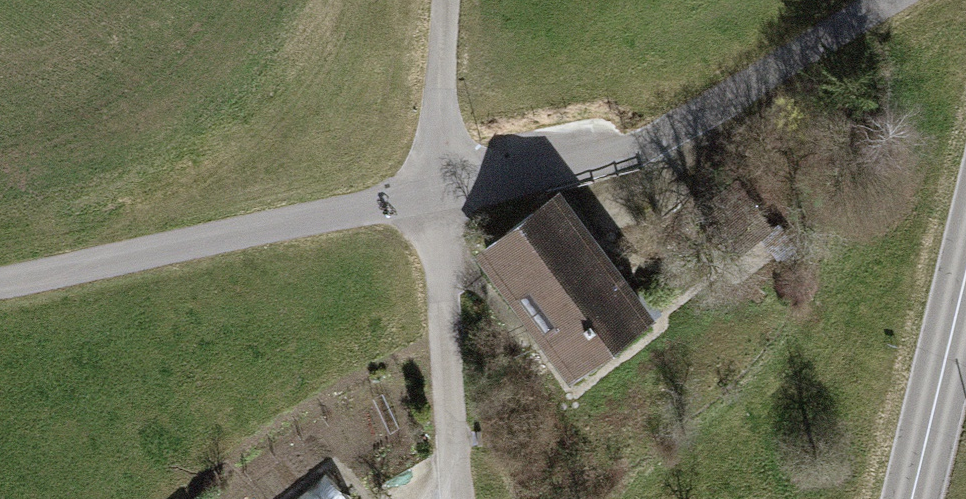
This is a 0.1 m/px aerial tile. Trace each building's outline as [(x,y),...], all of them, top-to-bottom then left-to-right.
[(561,204),(484,258),(568,378),(645,324),(561,204)]
